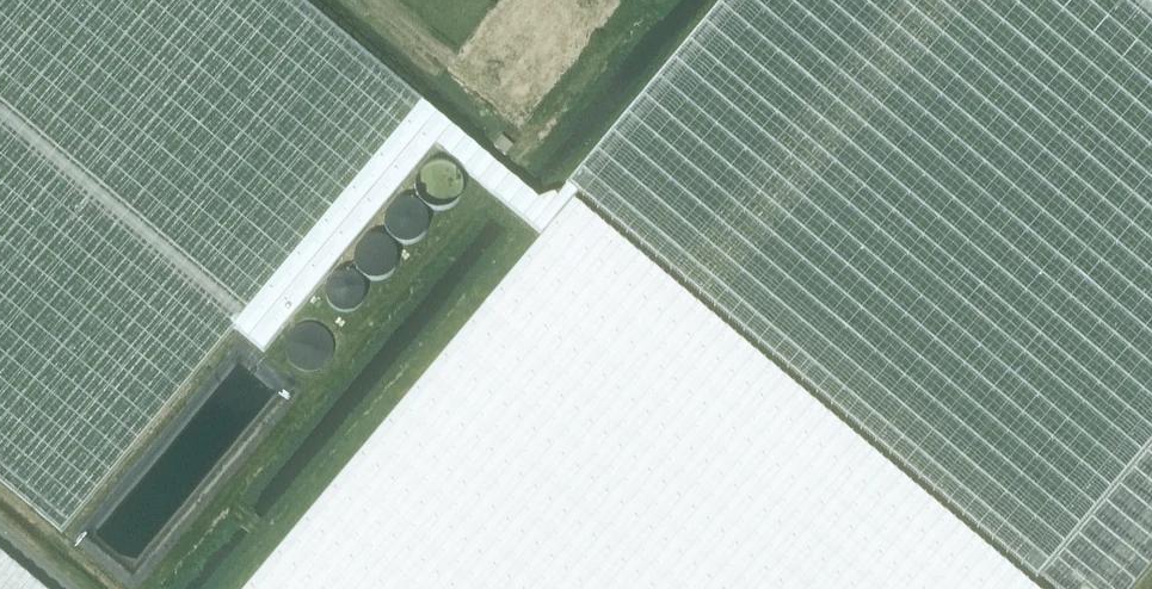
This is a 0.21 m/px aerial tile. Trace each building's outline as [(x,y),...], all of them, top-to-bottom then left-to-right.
[(528,193),(298,0),(0,0),(0,481),(62,534),(234,329),(263,354),(437,148),(512,212),(528,193)] [(691,283),(1040,576),(1151,443),(1151,0),(716,0),(567,178),(691,283)] [(544,239),(248,588),(1032,588),(574,203),(578,197),(567,188),(562,195),(539,202),(528,193),(512,212),(544,239)] [(1040,576),(1055,588),(1133,588),(1151,567),(1151,443),(1040,576)] [(0,554),(0,588),(43,588),(0,554)]
